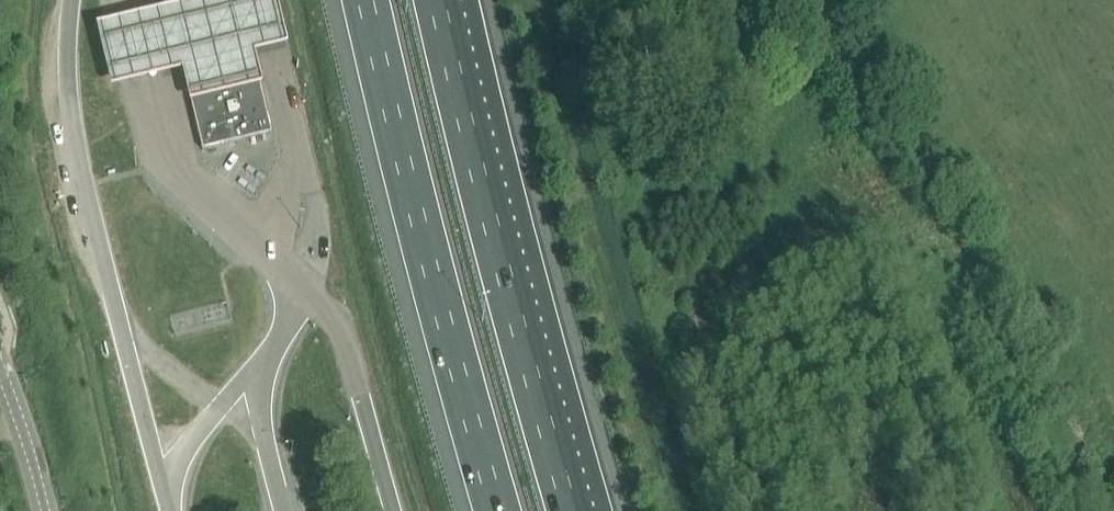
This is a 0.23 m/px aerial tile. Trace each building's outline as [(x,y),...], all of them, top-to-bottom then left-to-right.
[(257,86),(252,61),(270,57),(283,54),(271,0),(242,0),(140,24),(92,36),(107,97),(153,86),(179,80),(186,111),(190,110),(189,102),(257,86)] [(201,155),(270,139),(257,86),(189,102),(190,110),(201,155)]
